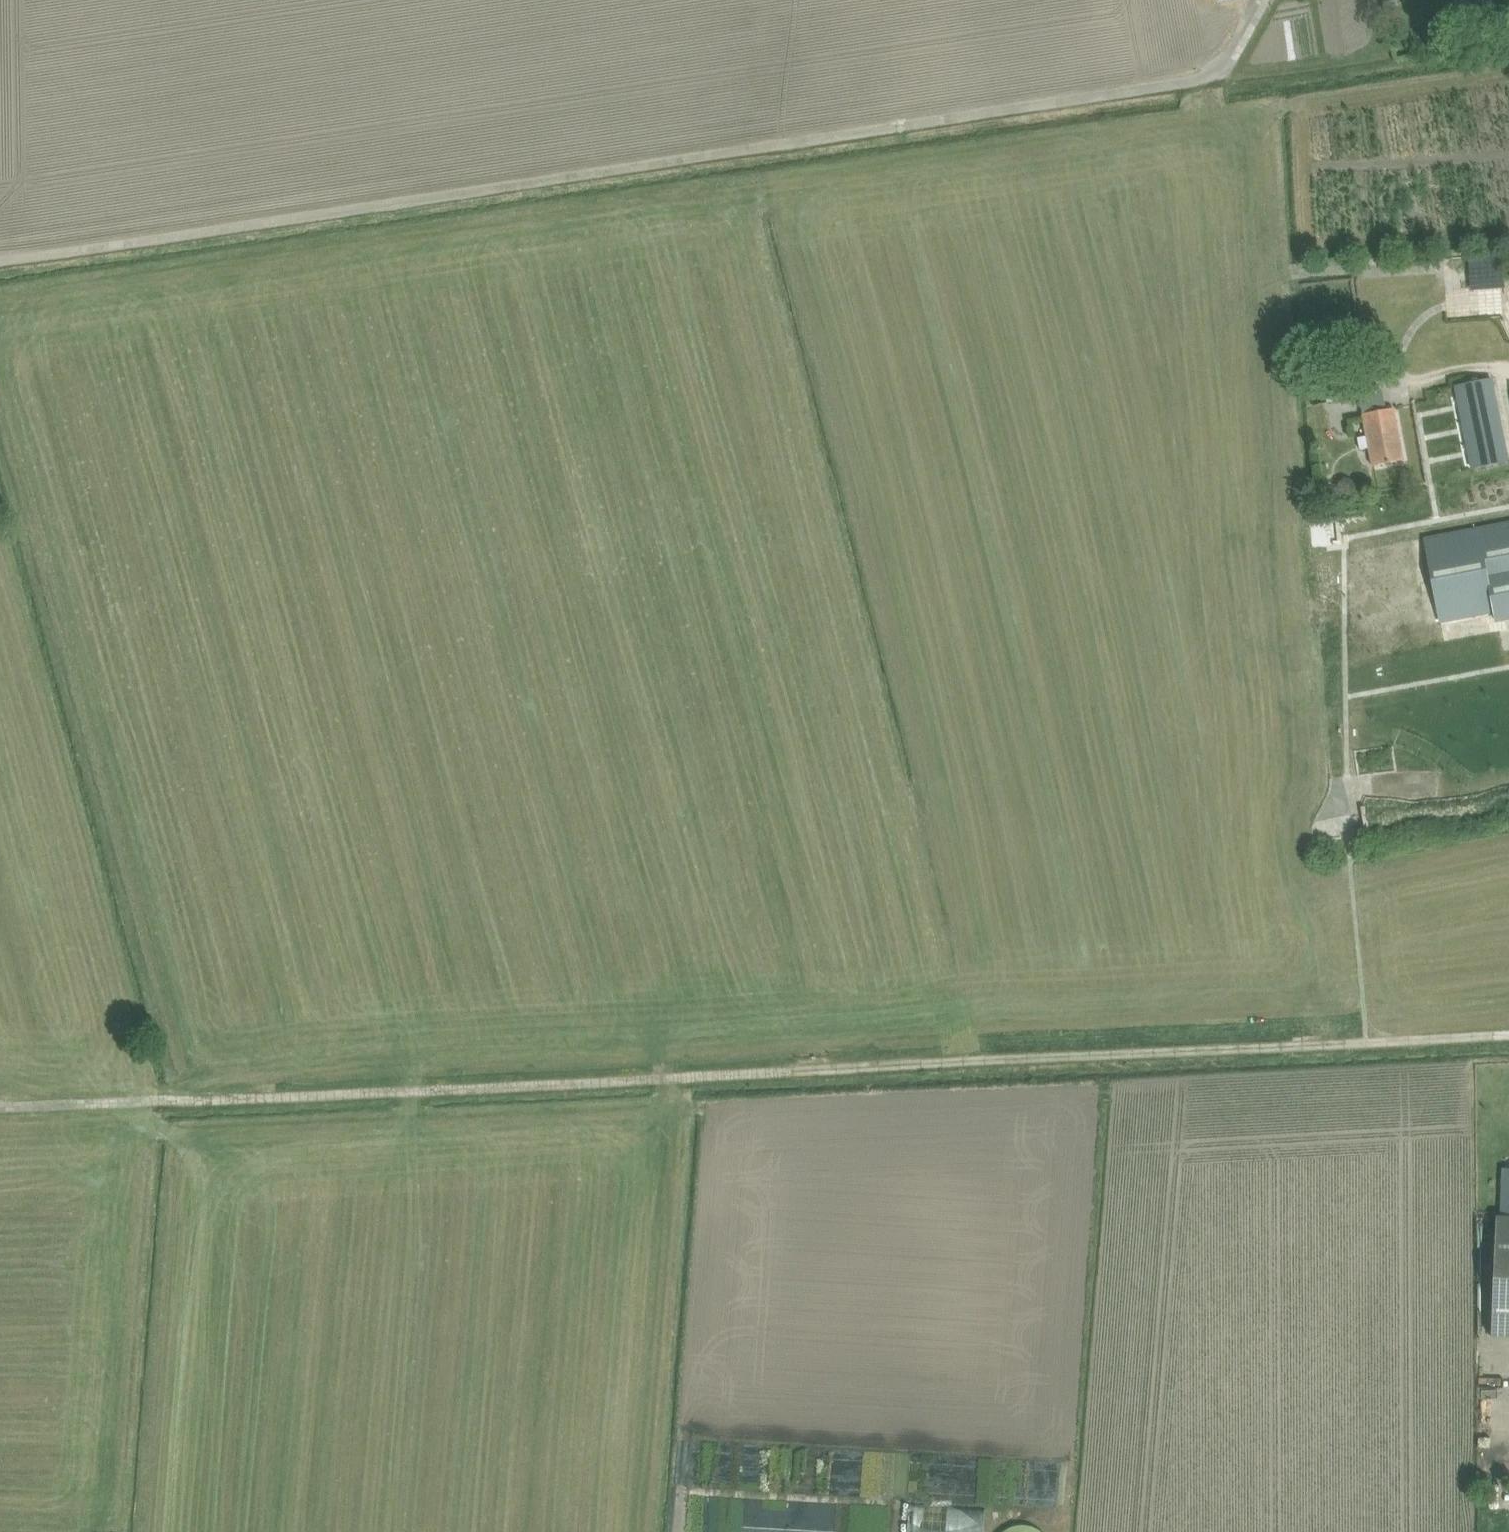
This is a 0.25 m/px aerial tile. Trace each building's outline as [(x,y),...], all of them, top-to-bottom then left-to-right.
[(1385,9),(1398,6),(1397,0),(1383,0),(1385,9)] [(1457,384),(1473,467),(1508,460),(1492,378),(1457,384)] [(1364,412),(1373,464),(1403,458),(1394,406),(1364,412)] [(1425,539),(1440,621),(1492,611),(1492,613),(1493,617),(1493,621),(1508,618),(1508,523),(1425,539)] [(1496,1216),(1492,1336),(1508,1337),(1508,1217),(1496,1216)]
